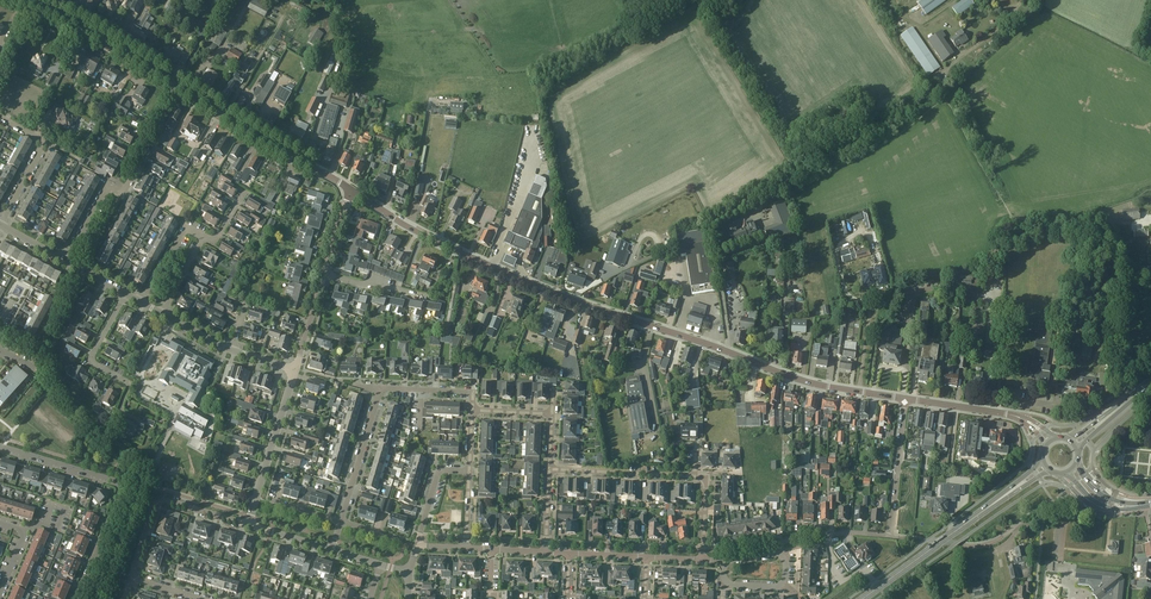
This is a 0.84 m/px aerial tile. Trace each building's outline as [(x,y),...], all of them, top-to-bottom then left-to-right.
[(97,5),(99,0),(89,0),(86,6),(87,6),(84,11),(88,13),(88,14),(90,15),(91,14),(92,15),(96,6),(97,6),(97,5)] [(103,3),(107,5),(105,10),(110,13),(109,15),(112,17),(116,10),(115,10),(119,4),(115,2),(114,4),(108,1),(107,2),(106,2),(107,0),(104,0),(103,3)] [(121,7),(126,9),(130,2),(128,0),(125,0),(121,7)] [(129,11),(138,15),(145,0),(134,0),(129,11)] [(257,0),(249,0),(246,7),(265,16),(270,6),(257,0)] [(947,0),(923,0),(918,4),(926,15),(947,0)] [(958,16),(974,4),(971,0),(962,0),(952,8),(958,16)] [(298,9),(306,14),(308,9),(297,2),(295,6),(298,8),(298,9)] [(171,3),(166,10),(170,12),(175,6),(171,3)] [(149,20),(144,28),(148,30),(152,23),(153,23),(149,20)] [(139,26),(133,22),(125,35),(128,37),(128,38),(129,39),(130,40),(131,40),(134,42),(138,36),(142,29),(143,28),(139,26)] [(305,42),(315,46),(322,30),(313,26),(311,30),(308,36),(305,42)] [(212,43),(214,44),(219,47),(227,34),(216,28),(209,41),(212,43)] [(913,28),(900,36),(928,76),(940,68),(913,28)] [(138,36),(134,42),(142,46),(147,39),(140,35),(143,29),(142,29),(138,36)] [(956,47),(961,44),(961,45),(968,40),(960,30),(954,35),(955,36),(950,39),(956,47)] [(941,31),(927,41),(942,63),(953,55),(942,39),(946,37),(941,31)] [(175,49),(174,50),(169,47),(164,56),(176,64),(178,61),(185,65),(190,57),(175,49)] [(225,60),(235,66),(242,55),(231,49),(225,60)] [(93,73),(99,62),(85,54),(79,65),(93,73)] [(273,55),(271,58),(276,60),(273,65),(276,66),(280,60),(280,59),(277,58),(273,55)] [(44,57),(43,58),(43,57),(43,58),(42,57),(41,58),(37,56),(35,60),(34,59),(31,65),(36,67),(32,75),(38,78),(40,74),(41,75),(43,71),(42,70),(47,59),(46,59),(46,58),(44,57)] [(250,67),(240,61),(237,67),(246,72),(250,67)] [(100,80),(112,86),(119,74),(108,67),(100,80)] [(198,82),(205,87),(206,85),(209,87),(214,80),(213,80),(216,75),(211,71),(207,69),(204,74),(203,74),(198,82)] [(65,71),(63,75),(71,79),(73,75),(66,72),(67,71),(65,71)] [(236,73),(232,79),(238,82),(241,84),(247,76),(243,73),(241,76),(236,73)] [(51,87),(56,77),(51,75),(46,84),(51,87)] [(268,80),(269,79),(262,75),(255,86),(263,90),(265,86),(268,80)] [(323,76),(318,88),(317,89),(323,92),(329,79),(323,76)] [(226,89),(220,97),(225,101),(231,93),(238,82),(232,79),(226,89)] [(268,80),(265,86),(270,90),(274,83),(268,80)] [(291,93),(280,86),(272,100),(273,101),(274,100),(277,102),(284,106),(291,93)] [(134,95),(132,98),(138,103),(138,102),(141,104),(143,101),(149,93),(139,87),(134,95)] [(239,98),(240,99),(235,107),(240,110),(245,103),(246,103),(250,98),(242,93),(239,98)] [(85,96),(84,96),(82,94),(76,103),(80,106),(85,96)] [(346,108),(347,105),(349,97),(347,96),(346,99),(332,95),(330,103),(346,108)] [(86,96),(80,107),(86,110),(93,100),(86,96)] [(306,112),(314,116),(321,102),(312,98),(306,112)] [(263,102),(257,99),(254,103),(261,107),(263,102)] [(385,101),(384,101),(376,99),(375,103),(381,105),(380,108),(383,109),(385,101)] [(116,102),(112,108),(125,116),(128,110),(127,109),(123,106),(119,104),(116,102)] [(463,111),(464,104),(451,103),(450,110),(463,111)] [(319,138),(328,141),(338,108),(329,105),(319,138)] [(59,129),(63,132),(63,131),(67,134),(70,130),(72,130),(73,130),(74,129),(74,127),(74,126),(73,125),(72,125),(76,118),(71,116),(71,117),(63,112),(62,112),(63,110),(56,106),(51,115),(57,119),(58,119),(54,126),(59,129)] [(178,111),(177,112),(175,110),(166,126),(173,131),(178,123),(176,122),(181,114),(180,113),(180,112),(178,111)] [(266,115),(261,124),(270,130),(277,118),(271,114),(270,117),(266,115)] [(357,119),(348,116),(344,131),(353,134),(357,119)] [(197,123),(189,118),(185,125),(183,125),(179,132),(183,134),(185,132),(191,135),(191,134),(191,133),(196,124),(197,124),(197,123)] [(445,128),(456,129),(457,121),(446,120),(445,128)] [(205,129),(197,124),(196,124),(191,133),(191,134),(197,137),(195,141),(197,143),(205,129)] [(120,131),(123,132),(119,138),(130,144),(134,136),(128,132),(129,129),(123,125),(120,131)] [(299,145),(304,136),(293,131),(289,140),(299,145)] [(165,132),(158,143),(166,148),(172,136),(165,132)] [(363,138),(361,143),(361,144),(367,147),(370,141),(371,138),(368,137),(369,134),(365,132),(364,136),(363,138)] [(107,135),(105,139),(114,144),(116,140),(107,135)] [(211,135),(204,146),(212,151),(214,148),(216,149),(218,145),(216,144),(218,140),(219,139),(211,135)] [(376,138),(392,143),(393,144),(394,141),(377,135),(376,138)] [(325,154),(324,159),(332,161),(335,151),(335,150),(338,140),(331,138),(327,148),(326,150),(325,150),(324,153),(325,154)] [(23,139),(20,144),(29,149),(32,143),(23,139)] [(166,148),(174,153),(179,143),(172,139),(166,148)] [(216,149),(215,151),(223,156),(230,143),(222,139),(221,142),(218,140),(216,144),(218,145),(216,149)] [(127,150),(115,143),(111,151),(123,158),(127,150)] [(20,144),(17,149),(26,154),(29,149),(20,144)] [(235,147),(228,159),(235,163),(235,164),(240,167),(243,162),(238,158),(242,151),(235,147)] [(17,149),(14,155),(23,160),(26,154),(17,149)] [(52,154),(49,160),(58,164),(60,166),(61,164),(59,163),(61,159),(60,159),(63,155),(55,151),(53,155),(52,154)] [(197,151),(193,158),(199,161),(202,163),(206,157),(203,155),(203,154),(197,151)] [(349,152),(346,151),(339,164),(347,168),(351,158),(348,156),(349,152)] [(381,162),(389,165),(391,155),(391,153),(386,151),(381,162)] [(111,154),(106,152),(103,158),(107,161),(105,164),(116,170),(119,163),(115,161),(117,157),(111,154)] [(153,159),(169,168),(173,161),(156,152),(153,159)] [(14,155),(12,160),(20,165),(23,160),(14,155)] [(355,162),(356,163),(353,171),(360,174),(363,165),(365,162),(363,161),(364,159),(357,156),(355,162)] [(179,159),(176,164),(186,169),(189,165),(179,159)] [(247,168),(247,169),(244,174),(244,175),(243,177),(250,180),(250,181),(255,183),(258,177),(253,174),(254,172),(255,173),(261,163),(253,159),(247,168)] [(20,165),(12,160),(9,166),(17,170),(20,165)] [(49,160),(46,165),(55,170),(58,164),(49,160)] [(153,168),(151,172),(159,177),(162,179),(164,175),(163,174),(167,168),(154,162),(152,167),(153,168)] [(116,170),(105,164),(103,168),(99,166),(95,173),(105,178),(107,174),(112,177),(116,170)] [(235,164),(232,169),(237,172),(240,167),(235,164)] [(46,165),(43,170),(52,175),(55,170),(46,165)] [(16,172),(5,166),(2,172),(4,173),(14,179),(15,176),(15,175),(16,172)] [(433,179),(440,183),(443,177),(433,171),(425,166),(421,173),(428,176),(433,179)] [(43,170),(40,176),(49,181),(52,175),(43,170)] [(86,177),(84,180),(96,187),(97,185),(99,184),(100,182),(95,179),(97,176),(89,171),(87,175),(90,177),(89,179),(86,177)] [(374,181),(372,185),(375,186),(374,187),(381,190),(387,176),(388,172),(386,171),(385,175),(382,173),(379,179),(378,179),(378,180),(375,179),(374,181)] [(4,173),(1,179),(10,184),(11,181),(13,181),(14,179),(4,173)] [(222,190),(232,197),(238,189),(229,184),(231,180),(223,175),(220,181),(225,185),(222,190)] [(40,176),(37,181),(46,186),(49,181),(40,176)] [(143,177),(139,183),(150,189),(153,182),(157,185),(159,180),(151,176),(149,180),(143,177)] [(392,178),(387,176),(381,190),(386,193),(390,184),(389,184),(391,180),(392,178)] [(504,242),(504,243),(526,252),(529,247),(531,248),(532,246),(537,248),(540,241),(539,241),(542,233),(538,231),(542,220),(541,200),(547,188),(545,180),(536,176),(528,195),(521,211),(512,234),(509,232),(504,243),(504,242)] [(291,177),(288,184),(284,193),(292,196),(294,191),(295,192),(297,189),(295,188),(296,188),(297,188),(300,180),(291,177)] [(1,179),(0,180),(0,186),(8,190),(9,187),(9,186),(10,184),(1,179)] [(96,187),(84,180),(82,183),(86,185),(84,188),(94,193),(95,191),(95,189),(96,187)] [(407,193),(410,185),(399,180),(396,188),(407,193)] [(46,186),(37,181),(34,186),(43,191),(46,186)] [(150,189),(139,183),(135,190),(141,193),(139,197),(148,202),(150,198),(149,197),(153,191),(150,189)] [(30,191),(30,192),(29,194),(39,200),(41,201),(44,195),(42,194),(31,188),(30,191)] [(84,188),(81,193),(90,198),(91,196),(93,196),(94,193),(84,188)] [(212,205),(223,212),(228,204),(220,198),(222,195),(214,190),(211,196),(216,199),(212,205)] [(272,190),(267,198),(272,201),(277,193),(272,190)] [(320,213),(323,202),(328,203),(330,197),(309,190),(307,197),(317,200),(314,207),(312,207),(311,210),(320,213)] [(401,191),(399,195),(398,195),(395,202),(404,206),(407,199),(409,195),(405,193),(401,191)] [(81,194),(79,192),(76,198),(78,199),(88,205),(89,202),(89,201),(90,198),(81,193),(81,194)] [(29,194),(28,197),(27,197),(25,200),(36,205),(39,200),(29,194)] [(425,196),(420,206),(424,207),(421,214),(422,214),(421,215),(424,216),(425,216),(428,217),(430,213),(432,214),(434,209),(437,204),(433,202),(432,202),(428,200),(429,198),(425,196)] [(128,200),(128,202),(127,204),(136,209),(138,210),(139,208),(138,207),(137,206),(139,203),(142,205),(144,202),(136,197),(134,201),(130,198),(129,199),(128,200)] [(152,198),(150,203),(156,206),(159,202),(152,198)] [(269,204),(265,201),(262,199),(259,203),(251,198),(246,206),(257,212),(260,213),(263,208),(266,210),(269,205),(269,204)] [(460,224),(462,225),(463,222),(464,219),(465,219),(467,213),(460,210),(459,210),(462,202),(454,198),(448,209),(454,212),(452,215),(454,216),(454,217),(448,227),(457,231),(460,224)] [(78,199),(75,205),(84,210),(85,208),(86,207),(88,205),(78,199)] [(24,202),(24,203),(24,204),(23,206),(33,211),(36,205),(25,200),(24,202)] [(769,241),(784,236),(795,232),(794,230),(783,203),(770,209),(777,226),(764,231),(768,241),(769,241)] [(124,207),(123,209),(133,214),(134,212),(135,212),(137,212),(138,210),(136,209),(127,204),(125,207),(124,207)] [(75,205),(72,210),(82,216),(83,213),(83,212),(84,210),(75,205)] [(203,220),(214,226),(219,218),(211,213),(213,210),(205,205),(201,211),(207,214),(203,220)] [(20,208),(19,211),(30,217),(33,211),(23,206),(22,208),(20,208)] [(481,211),(474,207),(468,220),(475,223),(481,211)] [(133,214),(123,209),(122,211),(122,212),(121,215),(130,220),(132,221),(133,219),(135,216),(133,214)] [(72,210),(69,216),(78,221),(79,219),(80,218),(82,216),(72,210)] [(311,210),(310,216),(306,228),(319,232),(322,221),(327,222),(329,216),(320,213),(311,210)] [(1123,220),(1139,219),(1139,210),(1122,211),(1123,220)] [(18,213),(18,215),(17,217),(22,220),(20,223),(28,227),(30,224),(26,222),(30,217),(19,211),(18,213)] [(867,230),(873,229),(871,218),(869,211),(862,212),(867,230)] [(257,225),(260,219),(261,219),(252,214),(250,217),(242,212),(237,220),(247,227),(252,221),(257,225)] [(78,221),(69,216),(65,214),(63,217),(67,219),(66,222),(75,227),(77,225),(76,223),(78,221)] [(118,218),(117,220),(118,221),(127,226),(128,223),(130,224),(132,221),(130,220),(121,215),(119,217),(118,218)] [(163,222),(162,223),(165,225),(174,230),(174,229),(175,228),(176,229),(178,225),(177,224),(179,221),(169,215),(167,218),(166,217),(163,222)] [(116,224),(115,226),(123,231),(127,226),(118,221),(117,220),(115,223),(116,224)] [(362,239),(364,232),(375,236),(379,225),(360,220),(354,237),(362,239)] [(75,227),(66,222),(62,227),(71,232),(73,230),(74,230),(75,227)] [(752,222),(746,224),(748,228),(736,233),(735,229),(731,230),(732,234),(729,235),(733,244),(751,237),(750,234),(756,232),(752,222)] [(174,230),(165,225),(162,231),(171,235),(172,234),(173,234),(175,230),(174,229),(174,230)] [(489,234),(484,232),(479,242),(487,246),(489,242),(493,243),(496,235),(499,228),(491,225),(488,231),(490,232),(489,234)] [(115,226),(113,229),(112,229),(110,232),(111,232),(120,237),(123,231),(115,226)] [(71,232),(62,227),(59,233),(69,238),(71,236),(70,235),(71,232)] [(228,235),(239,242),(242,236),(248,239),(251,234),(243,228),(241,232),(233,227),(228,235)] [(302,227),(300,233),(306,235),(303,246),(309,248),(310,245),(313,237),(317,238),(319,232),(306,228),(302,227)] [(171,235),(162,231),(159,236),(168,241),(169,239),(170,240),(172,236),(171,235)] [(715,291),(706,231),(678,236),(681,257),(686,257),(692,295),(715,291)] [(110,236),(108,238),(117,243),(119,244),(120,243),(119,240),(120,237),(111,232),(110,232),(109,234),(110,236)] [(53,237),(51,240),(59,245),(61,241),(65,244),(67,241),(68,241),(69,238),(59,233),(58,236),(56,235),(54,238),(53,237)] [(159,236),(156,235),(153,240),(164,247),(165,246),(165,245),(167,246),(169,241),(168,241),(159,236)] [(388,240),(385,244),(393,249),(391,253),(394,255),(397,251),(396,250),(401,242),(393,237),(390,236),(388,240)] [(351,248),(349,254),(356,256),(359,249),(370,253),(372,246),(362,243),(364,239),(362,239),(354,237),(353,240),(355,241),(353,248),(351,248)] [(108,238),(107,240),(106,240),(104,243),(105,243),(114,248),(116,249),(119,244),(117,243),(108,238)] [(164,247),(153,240),(150,246),(153,248),(161,252),(162,252),(162,251),(164,251),(166,247),(165,246),(164,247)] [(615,240),(607,263),(620,267),(621,265),(626,251),(628,245),(615,240)] [(219,250),(230,256),(233,250),(239,254),(242,248),(234,243),(232,247),(224,241),(219,250)] [(0,251),(0,256),(1,254),(5,256),(10,247),(9,247),(8,245),(3,242),(1,246),(2,247),(0,251)] [(103,247),(102,249),(111,254),(113,255),(116,249),(114,248),(105,243),(104,243),(103,245),(103,247)] [(309,248),(303,246),(297,245),(295,251),(305,254),(303,262),(298,261),(297,264),(308,267),(312,256),(316,257),(318,251),(309,248)] [(526,252),(523,261),(531,264),(535,254),(537,248),(532,246),(531,248),(529,247),(526,252)] [(10,247),(5,256),(8,258),(7,260),(9,262),(15,250),(10,247)] [(855,247),(836,251),(839,262),(841,261),(852,259),(858,257),(856,251),(856,250),(855,247)] [(161,252),(153,248),(150,253),(158,258),(159,256),(161,257),(163,253),(162,252),(161,252)] [(99,252),(98,254),(99,255),(108,259),(110,260),(113,255),(111,254),(102,249),(101,251),(99,252)] [(215,264),(219,256),(208,249),(203,258),(207,260),(205,264),(212,268),(215,264)] [(563,253),(563,252),(554,249),(551,258),(549,257),(546,264),(547,264),(546,267),(547,267),(544,274),(549,276),(555,262),(554,261),(554,260),(556,254),(558,255),(560,252),(563,253)] [(21,253),(15,250),(9,262),(11,262),(12,260),(16,262),(21,253)] [(391,253),(389,256),(397,261),(402,264),(405,258),(406,256),(397,251),(394,255),(391,253)] [(792,258),(792,252),(775,251),(775,258),(778,258),(778,260),(789,260),(789,258),(792,258)] [(554,261),(555,262),(549,276),(555,278),(556,277),(557,277),(557,275),(557,274),(560,264),(565,265),(566,263),(565,255),(564,256),(564,253),(563,252),(563,253),(560,252),(558,255),(556,254),(554,260),(554,261)] [(27,256),(21,253),(16,262),(22,265),(27,256)] [(150,253),(147,259),(156,264),(160,259),(158,258),(150,253)] [(520,260),(504,253),(500,263),(516,270),(520,260)] [(97,258),(96,260),(100,263),(98,266),(106,271),(108,267),(105,265),(108,259),(99,255),(98,254),(97,257),(97,258)] [(356,256),(349,254),(348,257),(350,258),(348,265),(346,265),(344,271),(351,273),(353,266),(370,271),(372,264),(357,260),(358,257),(356,256)] [(22,265),(20,268),(23,269),(24,266),(27,268),(32,260),(27,256),(22,265)] [(422,264),(420,268),(412,265),(411,268),(415,270),(419,272),(420,271),(423,273),(427,267),(428,268),(429,266),(428,266),(431,258),(426,256),(426,257),(424,256),(423,257),(422,258),(421,259),(421,261),(420,262),(421,264),(422,264)] [(427,267),(423,273),(422,276),(427,279),(429,274),(428,274),(431,269),(433,270),(437,261),(431,258),(428,266),(429,266),(428,268),(427,267)] [(147,259),(143,264),(152,269),(153,267),(154,268),(156,264),(147,259)] [(32,260),(27,268),(30,270),(29,272),(32,274),(38,263),(32,260)] [(664,263),(657,261),(655,268),(662,269),(664,263)] [(288,274),(289,275),(287,280),(290,281),(299,284),(302,272),(306,273),(308,267),(297,264),(292,262),(288,274)] [(38,263),(32,274),(37,277),(38,274),(39,274),(43,266),(38,263)] [(599,265),(594,264),(594,263),(593,263),(589,274),(590,275),(595,276),(595,277),(596,277),(600,266),(599,265)] [(152,269),(143,264),(140,270),(149,275),(150,273),(151,274),(153,270),(152,269)] [(49,269),(43,266),(39,274),(44,278),(49,269)] [(205,269),(203,269),(197,266),(193,274),(201,278),(199,282),(206,286),(210,280),(204,277),(207,272),(207,271),(207,270),(205,269)] [(876,270),(861,273),(864,286),(877,283),(876,281),(878,281),(879,285),(887,284),(885,275),(883,266),(876,268),(876,270)] [(137,268),(134,274),(146,280),(147,279),(148,280),(150,276),(149,275),(140,270),(137,268)] [(667,268),(667,276),(676,276),(676,281),(678,281),(677,268),(667,268)] [(44,278),(45,278),(42,282),(45,283),(45,281),(49,283),(50,281),(55,272),(49,269),(44,278)] [(653,275),(653,274),(641,270),(639,278),(655,283),(655,282),(657,276),(653,275)] [(582,288),(586,276),(572,271),(567,283),(582,288)] [(55,272),(50,281),(56,284),(59,278),(60,278),(62,274),(58,272),(56,272),(55,272)] [(634,276),(625,273),(623,281),(624,282),(632,284),(634,276)] [(134,274),(131,279),(130,279),(128,282),(135,286),(137,283),(143,286),(144,285),(145,285),(147,281),(146,280),(134,274)] [(967,276),(957,275),(956,281),(958,281),(958,284),(962,284),(962,282),(967,282),(967,276)] [(427,279),(422,276),(419,282),(429,287),(432,281),(427,279)] [(482,282),(482,281),(476,278),(474,283),(473,282),(471,286),(472,287),(471,288),(474,289),(472,292),(473,292),(471,296),(475,298),(475,297),(479,289),(482,282)] [(288,287),(287,291),(293,293),(291,301),(297,303),(301,291),(304,292),(305,292),(307,286),(299,284),(290,281),(288,287)] [(475,297),(475,298),(474,301),(485,306),(488,297),(487,296),(487,294),(486,294),(488,289),(487,288),(489,284),(482,281),(482,282),(479,289),(475,297)] [(199,288),(196,286),(189,282),(185,289),(196,295),(198,291),(205,295),(208,290),(209,289),(201,284),(199,288)] [(634,294),(630,305),(637,308),(641,296),(643,297),(644,292),(642,291),(644,284),(638,282),(634,294)] [(453,284),(449,309),(455,310),(460,285),(453,284)] [(600,293),(599,294),(601,295),(600,296),(608,299),(611,288),(612,289),(612,288),(613,287),(612,287),(609,286),(608,288),(604,286),(603,287),(602,290),(601,290),(600,293)] [(345,296),(333,292),(331,299),(343,303),(341,308),(340,310),(340,311),(340,313),(341,315),(342,316),(344,317),(345,317),(347,311),(348,311),(350,301),(353,294),(347,292),(345,296)] [(83,297),(82,296),(77,304),(84,307),(81,313),(87,316),(92,307),(88,305),(93,297),(85,293),(83,297)] [(364,298),(353,294),(350,301),(362,304),(360,311),(359,314),(363,316),(364,312),(366,313),(369,303),(371,296),(365,294),(364,298)] [(382,300),(371,296),(369,303),(380,306),(378,313),(385,314),(387,305),(390,298),(390,297),(383,295),(382,300)] [(505,301),(502,310),(505,312),(518,317),(523,306),(521,305),(524,300),(514,296),(512,301),(510,301),(509,303),(505,301)] [(42,302),(50,307),(53,301),(45,297),(42,302)] [(187,297),(186,301),(181,298),(177,305),(187,311),(190,306),(193,308),(197,302),(187,297)] [(401,302),(390,298),(387,305),(399,308),(397,314),(403,316),(406,307),(408,300),(408,299),(402,297),(401,302)] [(271,299),(265,298),(263,304),(269,306),(271,299)] [(408,300),(406,307),(417,310),(415,316),(422,318),(423,315),(426,302),(427,301),(420,299),(419,303),(408,300)] [(93,307),(88,316),(92,319),(96,311),(103,315),(109,304),(101,300),(96,309),(93,307)] [(224,300),(221,305),(217,302),(214,309),(222,313),(225,309),(231,313),(235,306),(224,300)] [(678,310),(681,302),(675,300),(672,309),(678,310)] [(426,302),(424,309),(436,312),(434,318),(438,319),(438,322),(443,323),(445,317),(441,316),(445,303),(439,301),(438,305),(426,302)] [(50,307),(42,302),(39,308),(47,312),(50,307)] [(785,311),(785,316),(793,317),(794,304),(785,303),(785,311)] [(921,303),(920,303),(918,321),(926,322),(926,325),(927,325),(928,325),(928,321),(929,321),(930,314),(929,314),(929,313),(930,313),(931,304),(921,303)] [(656,313),(668,317),(671,307),(659,304),(656,313)] [(544,321),(543,326),(549,329),(551,324),(552,320),(556,309),(554,308),(548,306),(544,317),(547,318),(546,322),(544,321)] [(706,311),(693,307),(688,323),(700,327),(704,317),(706,311)] [(39,308),(36,314),(44,318),(47,312),(39,308)] [(218,316),(220,313),(212,308),(209,314),(213,317),(209,323),(222,330),(227,321),(218,316)] [(256,312),(251,311),(249,319),(261,323),(262,319),(266,320),(267,315),(266,315),(268,310),(261,308),(261,311),(257,310),(256,312)] [(546,337),(554,340),(557,332),(552,330),(553,328),(558,329),(560,323),(562,323),(566,313),(556,309),(552,320),(551,324),(549,329),(548,331),(546,337)] [(455,313),(448,311),(444,335),(450,336),(455,313)] [(34,316),(31,315),(30,318),(32,319),(41,324),(44,318),(36,314),(34,316)] [(119,322),(120,323),(119,326),(124,329),(130,332),(131,331),(136,323),(130,320),(131,317),(125,314),(122,319),(121,318),(120,319),(119,321),(119,322)] [(485,314),(481,322),(480,324),(487,327),(491,317),(485,314)] [(282,328),(293,332),(296,324),(292,323),(294,317),(287,315),(285,321),(284,321),(282,328)] [(489,327),(496,330),(500,320),(494,317),(489,327)] [(755,320),(748,318),(742,317),(740,328),(753,331),(755,320)] [(594,321),(586,318),(583,329),(582,331),(590,333),(589,333),(594,335),(595,330),(591,329),(594,321)] [(41,324),(32,319),(29,325),(37,329),(41,324)] [(76,329),(77,328),(79,324),(69,319),(69,320),(67,323),(67,324),(76,329)] [(792,321),(791,332),(805,333),(806,322),(792,321)] [(918,321),(916,345),(923,346),(923,341),(924,341),(925,338),(926,338),(926,332),(927,332),(927,325),(926,325),(926,322),(918,321)] [(141,322),(138,326),(135,333),(143,337),(149,326),(141,322)] [(27,324),(24,329),(26,330),(26,331),(34,335),(37,329),(29,325),(27,324)] [(251,324),(250,329),(246,328),(243,337),(256,341),(260,327),(251,324)] [(1026,366),(1024,375),(1032,377),(1032,378),(1039,379),(1039,381),(1048,382),(1051,367),(1048,366),(1053,332),(1048,331),(1045,330),(1045,326),(1032,324),(1031,332),(1037,333),(1032,367),(1026,366)] [(543,326),(540,335),(546,337),(548,331),(549,329),(543,326)] [(901,354),(900,353),(900,350),(901,350),(901,349),(902,345),(901,344),(903,330),(898,330),(898,331),(897,331),(897,328),(896,327),(894,326),(893,328),(891,328),(891,330),(888,330),(885,332),(884,335),(881,335),(879,349),(880,350),(885,351),(883,364),(899,366),(901,354)] [(783,329),(768,327),(768,342),(772,343),(772,348),(782,348),(782,344),(783,344),(783,333),(782,333),(783,329)] [(606,330),(604,337),(607,338),(611,339),(607,354),(605,360),(610,362),(614,349),(619,334),(617,333),(618,331),(614,330),(615,329),(611,328),(611,329),(609,328),(609,331),(606,330)] [(74,337),(86,343),(90,335),(78,329),(74,337)] [(281,333),(270,329),(268,336),(279,340),(281,333)] [(34,335),(26,331),(23,336),(31,341),(34,335)] [(131,331),(130,332),(126,340),(130,343),(135,333),(131,331)] [(576,331),(572,343),(572,344),(578,346),(582,333),(576,331)] [(743,345),(746,333),(736,331),(734,343),(743,345)] [(626,344),(625,347),(634,350),(638,335),(630,332),(626,344)] [(81,350),(73,345),(76,342),(65,336),(63,340),(69,343),(64,352),(77,358),(81,350)] [(159,340),(154,337),(150,344),(155,347),(159,340)] [(278,349),(287,352),(290,340),(281,337),(278,349)] [(329,350),(332,341),(319,337),(316,346),(329,350)] [(165,368),(159,381),(168,385),(168,384),(172,386),(173,384),(189,393),(184,402),(185,402),(184,405),(183,405),(172,424),(175,425),(174,428),(191,437),(192,435),(201,439),(205,431),(204,430),(210,419),(190,408),(191,405),(197,408),(201,401),(206,393),(204,392),(208,384),(207,383),(211,375),(208,374),(209,371),(210,371),(215,362),(200,354),(199,355),(184,347),(184,346),(173,339),(170,345),(162,341),(161,344),(174,352),(173,354),(174,355),(166,369),(165,368)] [(565,354),(568,344),(555,339),(551,350),(565,354)] [(653,350),(651,354),(655,355),(655,356),(662,358),(663,354),(664,355),(667,344),(659,341),(656,351),(653,350)] [(845,341),(844,349),(856,351),(856,350),(855,350),(856,343),(845,341)] [(791,344),(790,355),(793,355),(792,365),(801,366),(802,355),(797,354),(799,345),(791,344)] [(1082,344),(1082,346),(1080,358),(1091,360),(1093,346),(1082,344)] [(118,346),(117,349),(109,345),(105,354),(116,360),(120,353),(123,355),(126,350),(118,346)] [(827,368),(828,359),(826,359),(828,348),(813,345),(811,358),(817,359),(816,366),(827,368)] [(918,361),(916,374),(920,374),(919,382),(930,384),(930,383),(933,383),(934,379),(933,379),(938,348),(924,346),(923,359),(919,358),(918,361)] [(610,362),(609,365),(615,367),(615,364),(620,350),(614,349),(610,362)] [(687,368),(689,368),(695,353),(685,349),(680,362),(688,365),(687,368)] [(856,351),(844,349),(843,357),(855,359),(856,351)] [(996,349),(984,349),(983,356),(996,357),(996,349)] [(316,360),(313,359),(310,368),(324,372),(328,361),(325,360),(327,356),(318,353),(316,360)] [(655,356),(653,363),(660,365),(662,358),(655,356)] [(347,358),(347,364),(341,364),(341,372),(356,373),(356,369),(361,369),(361,362),(361,359),(347,358)] [(412,365),(411,374),(417,374),(417,376),(427,376),(427,373),(427,366),(432,366),(432,358),(428,358),(427,364),(418,364),(417,365),(412,365)] [(670,360),(663,358),(661,364),(667,366),(668,366),(670,360)] [(703,372),(702,372),(700,377),(707,379),(708,375),(710,370),(718,372),(721,361),(711,358),(707,368),(705,367),(703,372)] [(847,358),(841,358),(841,361),(840,361),(839,370),(851,372),(852,363),(846,362),(847,358)] [(387,359),(386,368),(390,368),(390,375),(399,375),(399,372),(406,373),(407,365),(399,364),(397,363),(397,359),(387,359)] [(650,359),(648,362),(651,380),(656,380),(653,364),(652,363),(653,360),(650,359)] [(383,370),(384,362),(367,361),(367,373),(376,374),(376,370),(383,370)] [(77,367),(76,368),(73,369),(72,366),(65,368),(67,376),(71,378),(70,378),(79,383),(81,380),(86,383),(89,377),(84,374),(85,372),(77,367)] [(227,366),(222,383),(227,385),(227,382),(234,384),(238,370),(227,366)] [(9,378),(7,381),(5,379),(3,381),(4,382),(0,386),(2,387),(0,389),(0,410),(8,401),(6,400),(14,390),(16,389),(22,382),(23,383),(27,378),(16,368),(8,377),(9,378)] [(439,368),(439,375),(438,377),(439,377),(443,377),(443,379),(452,380),(453,369),(439,368)] [(473,376),(477,376),(478,369),(463,368),(462,379),(471,379),(471,375),(473,375),(473,376)] [(945,372),(944,376),(946,377),(945,386),(951,387),(953,376),(954,369),(947,368),(947,373),(945,372)] [(250,373),(238,370),(234,384),(241,386),(240,389),(244,390),(250,373)] [(980,374),(979,380),(973,379),(971,390),(977,390),(983,391),(985,375),(980,374)] [(250,385),(249,391),(252,393),(253,390),(257,391),(257,389),(261,390),(264,377),(257,375),(256,380),(252,379),(250,385)] [(264,377),(261,390),(264,391),(263,393),(271,395),(274,385),(270,384),(272,380),(264,377)] [(651,432),(642,382),(641,382),(640,378),(638,377),(627,379),(625,381),(626,385),(625,385),(629,405),(626,406),(632,436),(651,432)] [(1065,382),(1065,388),(1077,390),(1076,396),(1082,397),(1082,398),(1085,399),(1091,400),(1092,390),(1094,390),(1095,380),(1077,378),(1077,383),(1065,382)] [(99,395),(105,385),(94,379),(88,390),(99,395)] [(309,391),(309,392),(317,395),(318,391),(321,390),(321,388),(324,389),(326,383),(314,379),(313,383),(308,382),(306,390),(309,391)] [(490,390),(495,390),(496,382),(488,381),(487,385),(482,384),(482,397),(482,398),(487,399),(487,397),(490,397),(490,390)] [(506,382),(499,382),(499,390),(499,391),(502,391),(502,398),(510,398),(511,386),(506,386),(506,382)] [(756,395),(755,396),(761,397),(761,394),(764,395),(764,393),(765,393),(766,390),(765,390),(766,384),(765,382),(762,382),(761,383),(758,382),(756,393),(756,395)] [(530,392),(530,383),(527,383),(526,387),(518,386),(517,399),(526,399),(526,392),(530,392)] [(538,393),(538,400),(546,400),(546,396),(547,396),(548,392),(546,392),(547,388),(541,387),(542,384),(534,383),(534,392),(538,393)] [(582,385),(579,384),(566,384),(565,392),(573,392),(572,396),(581,396),(582,396),(584,396),(584,393),(582,393),(582,390),(582,385)] [(771,398),(770,404),(770,406),(773,406),(774,402),(777,403),(777,399),(779,389),(773,388),(771,398)] [(97,404),(93,411),(98,414),(101,408),(101,405),(102,403),(111,408),(118,395),(109,389),(108,391),(104,397),(101,396),(101,395),(97,403),(97,404)] [(353,397),(352,401),(349,400),(348,402),(361,406),(363,400),(359,398),(360,395),(351,392),(350,396),(353,397)] [(785,392),(783,402),(787,402),(786,404),(786,407),(786,408),(785,411),(789,412),(790,405),(791,403),(793,394),(790,393),(790,392),(787,392),(787,393),(785,392)] [(791,403),(790,405),(789,412),(792,413),(793,409),(794,404),(798,405),(800,395),(799,395),(799,394),(796,394),(793,394),(791,403)] [(303,398),(300,407),(313,411),(315,406),(318,406),(320,399),(309,396),(308,400),(306,399),(303,398)] [(572,396),(572,399),(565,399),(565,407),(578,407),(578,402),(581,403),(582,396),(581,396),(572,396)] [(685,409),(697,409),(696,397),(684,398),(685,409)] [(813,398),(809,418),(812,418),(813,415),(814,414),(815,410),(816,410),(818,399),(817,399),(816,398),(814,397),(813,398)] [(823,400),(822,409),(825,410),(824,414),(825,415),(828,415),(830,401),(830,399),(823,399),(823,400)] [(830,401),(828,415),(831,416),(832,415),(832,411),(836,411),(837,401),(837,400),(830,399),(830,401)] [(361,406),(348,402),(346,408),(349,409),(359,412),(361,406)] [(842,402),(841,412),(844,412),(843,421),(846,422),(849,403),(846,403),(846,402),(844,402),(843,403),(842,402)] [(251,411),(253,406),(243,403),(242,408),(246,409),(245,412),(251,413),(249,420),(262,424),(264,415),(251,411)] [(856,404),(849,403),(846,422),(850,422),(851,413),(855,414),(856,404)] [(423,409),(423,418),(427,418),(433,419),(433,415),(434,404),(427,404),(427,409),(423,409)] [(745,415),(745,419),(760,418),(760,414),(766,414),(766,404),(751,405),(751,415),(745,415)] [(860,415),(859,418),(868,419),(868,416),(869,416),(869,410),(869,406),(861,404),(860,415)] [(393,409),(389,408),(387,413),(398,416),(401,417),(403,408),(394,405),(393,409)] [(578,407),(565,407),(564,415),(571,415),(571,419),(580,419),(581,419),(581,416),(577,416),(578,407)] [(889,409),(882,408),(881,413),(880,413),(878,427),(883,427),(884,423),(887,424),(887,423),(890,424),(891,417),(888,417),(889,409)] [(345,412),(344,414),(358,418),(359,412),(349,409),(348,413),(345,412)] [(744,410),(737,410),(737,427),(760,426),(760,418),(745,419),(745,415),(745,410),(744,410)] [(774,411),(770,411),(769,411),(770,421),(770,429),(771,429),(779,429),(779,421),(779,411),(774,411)] [(785,417),(784,422),(787,423),(791,424),(792,413),(789,412),(785,411),(784,417),(785,417)] [(914,423),(913,429),(923,431),(924,425),(922,425),(922,424),(923,413),(916,412),(914,423)] [(344,414),(342,413),(342,415),(344,415),(343,420),(356,424),(358,418),(344,414)] [(398,416),(387,413),(385,420),(396,423),(398,416)] [(934,415),(927,414),(924,431),(931,432),(934,415)] [(312,425),(314,418),(304,415),(303,419),(297,417),(295,426),(300,428),(300,426),(307,428),(308,424),(312,425)] [(937,427),(938,427),(937,434),(943,435),(944,428),(946,428),(947,417),(939,415),(937,427)] [(564,422),(564,430),(567,430),(576,430),(577,425),(580,425),(581,419),(580,419),(571,419),(571,422),(564,422)] [(343,420),(341,426),(354,430),(356,424),(343,420)] [(396,423),(385,420),(384,426),(394,429),(396,423)] [(482,423),(482,429),(493,430),(493,423),(493,421),(485,420),(485,423),(482,423)] [(145,424),(138,421),(137,421),(136,425),(125,421),(122,430),(128,432),(127,434),(133,436),(135,431),(137,432),(138,429),(142,431),(145,424)] [(245,421),(243,428),(248,430),(247,435),(257,438),(260,430),(255,429),(252,428),(253,423),(245,421)] [(677,422),(676,431),(681,431),(681,438),(682,438),(682,439),(683,440),(687,440),(688,439),(688,438),(689,439),(690,426),(684,426),(684,422),(677,422)] [(530,425),(527,424),(526,431),(529,431),(540,432),(541,425),(535,425),(535,424),(530,423),(530,425)] [(694,426),(690,426),(689,439),(690,439),(691,440),(695,440),(695,439),(697,439),(697,432),(702,432),(702,423),(695,423),(694,426)] [(990,433),(990,434),(987,433),(988,431),(984,430),(984,432),(981,430),(981,426),(965,424),(965,427),(962,427),(960,438),(964,438),(963,444),(960,444),(958,455),(962,455),(961,459),(995,463),(996,455),(1007,456),(1008,449),(1010,449),(1011,443),(1004,442),(1005,434),(998,434),(990,433)] [(354,430),(341,426),(339,432),(352,436),(354,430)] [(384,426),(382,432),(392,435),(395,435),(397,430),(394,429),(384,426)] [(567,430),(564,430),(563,438),(570,438),(570,441),(579,442),(580,435),(576,435),(576,430),(567,430)] [(923,445),(934,447),(935,432),(931,432),(925,431),(924,440),(923,440),(923,445)] [(392,435),(382,432),(380,438),(393,442),(394,439),(391,438),(392,435)] [(305,434),(303,439),(294,436),(291,446),(305,450),(308,441),(318,444),(320,439),(305,434)] [(338,440),(348,443),(350,437),(340,434),(338,440)] [(940,443),(939,448),(943,449),(947,450),(948,450),(950,437),(941,436),(941,439),(940,443)] [(393,442),(380,438),(378,444),(388,447),(391,448),(393,442)] [(338,440),(334,439),(333,442),(334,443),(333,445),(336,446),(346,449),(348,443),(338,440)] [(439,455),(439,444),(433,444),(433,441),(429,441),(429,449),(432,449),(432,454),(439,455)] [(570,441),(570,445),(563,444),(563,448),(561,448),(561,452),(572,453),(575,453),(575,448),(579,448),(579,442),(570,441)] [(255,446),(243,443),(242,446),(240,452),(252,455),(255,446)] [(333,445),(331,451),(334,452),(345,455),(346,449),(336,446),(333,445)] [(392,450),(389,449),(379,446),(377,452),(387,455),(388,452),(392,453),(392,450)] [(912,446),(911,456),(919,457),(921,448),(912,446)] [(481,448),(481,455),(486,455),(486,458),(494,459),(495,459),(501,459),(501,455),(495,455),(496,449),(492,449),(481,448)] [(525,450),(525,457),(523,457),(523,460),(524,460),(533,461),(533,457),(539,458),(539,451),(528,451),(525,450)] [(707,468),(708,452),(703,452),(703,450),(699,450),(699,458),(703,458),(702,467),(703,467),(703,468),(707,468)] [(708,452),(707,468),(712,469),(712,468),(713,468),(713,458),(717,459),(717,451),(713,450),(713,452),(708,452)] [(729,469),(730,453),(725,453),(725,451),(720,451),(719,459),(724,459),(724,465),(723,465),(723,469),(727,469),(727,468),(729,469)] [(735,453),(730,453),(729,469),(731,469),(735,470),(735,466),(734,466),(735,459),(740,460),(740,452),(735,451),(735,453)] [(334,452),(333,456),(330,455),(329,457),(343,461),(345,455),(334,452)] [(387,455),(377,452),(375,458),(385,461),(387,455)] [(572,453),(561,452),(561,457),(562,457),(562,461),(569,461),(569,465),(577,465),(577,461),(575,461),(575,453),(572,453)] [(286,463),(299,467),(302,458),(289,453),(286,463)] [(414,453),(411,463),(424,466),(426,460),(422,459),(423,456),(414,453)] [(235,468),(247,472),(250,462),(240,459),(241,456),(234,454),(234,455),(232,459),(232,460),(237,461),(235,468)] [(810,464),(810,455),(801,454),(801,465),(807,465),(809,465),(810,464)] [(118,468),(123,461),(117,457),(113,464),(118,468)] [(343,461),(329,457),(329,459),(332,460),(331,464),(341,467),(343,461)] [(389,462),(385,461),(375,458),(373,464),(384,467),(385,464),(388,465),(389,462)] [(486,462),(480,462),(480,468),(491,469),(495,469),(495,459),(494,459),(486,458),(486,462)] [(6,475),(10,461),(4,460),(4,461),(0,460),(0,473),(6,475)] [(524,461),(524,464),(525,464),(525,470),(527,470),(538,471),(539,464),(533,464),(533,461),(524,460),(524,461)] [(10,461),(6,475),(7,475),(13,477),(14,473),(14,472),(19,474),(20,471),(21,466),(14,464),(14,463),(10,461)] [(424,466),(411,463),(409,469),(412,469),(422,472),(424,466)] [(331,464),(329,470),(339,473),(341,467),(331,464)] [(384,467),(373,464),(372,470),(382,473),(384,467)] [(20,471),(19,474),(24,475),(22,480),(30,483),(30,481),(34,469),(29,467),(28,469),(21,467),(21,466),(20,471)] [(820,466),(820,475),(829,475),(829,466),(820,466)] [(34,469),(30,481),(37,483),(42,485),(45,473),(45,474),(38,472),(39,470),(34,469)] [(422,472),(412,469),(410,475),(420,478),(422,472)] [(872,469),(871,479),(875,479),(875,480),(884,481),(885,473),(878,472),(878,469),(872,469)] [(327,476),(321,474),(320,478),(332,482),(333,478),(337,480),(339,473),(329,470),(327,476)] [(372,470),(370,476),(380,479),(382,473),(372,470)] [(46,473),(45,473),(42,485),(47,486),(54,488),(58,476),(53,474),(52,476),(46,474),(46,473)] [(420,478),(410,475),(408,481),(419,484),(420,478)] [(58,476),(54,488),(53,490),(61,492),(62,487),(67,488),(70,480),(69,480),(69,481),(62,479),(63,477),(58,476)] [(370,476),(368,482),(381,486),(383,480),(380,479),(370,476)] [(245,480),(235,477),(232,487),(242,489),(245,480)] [(70,480),(67,488),(72,490),(71,493),(78,495),(82,483),(77,482),(77,483),(70,481),(70,480)] [(293,488),(290,487),(289,485),(284,483),(284,481),(281,480),(278,488),(281,489),(283,492),(282,496),(290,498),(293,488)] [(419,484),(408,481),(407,488),(417,491),(419,484)] [(564,488),(559,488),(559,497),(567,497),(567,494),(572,494),(572,482),(564,481),(564,488)] [(381,486),(368,482),(366,488),(370,490),(369,493),(378,496),(379,492),(381,486)] [(572,482),(572,494),(577,494),(577,498),(583,498),(584,489),(580,489),(581,482),(572,482)] [(593,490),(587,490),(587,500),(594,500),(595,497),(597,495),(601,495),(601,483),(597,483),(598,482),(594,482),(594,483),(593,483),(593,490)] [(82,483),(78,495),(78,497),(85,499),(87,494),(91,496),(93,489),(94,489),(94,488),(93,488),(87,486),(87,485),(82,483)] [(601,483),(601,495),(605,495),(607,497),(607,501),(614,501),(615,487),(610,487),(610,484),(609,483),(605,483),(601,483)] [(628,497),(629,484),(621,484),(621,487),(617,487),(616,497),(621,497),(621,496),(628,496),(628,497)] [(636,485),(629,484),(628,497),(635,498),(635,500),(640,501),(640,490),(636,489),(636,485)] [(932,509),(931,513),(933,514),(933,515),(945,516),(946,511),(947,512),(948,504),(947,504),(947,502),(946,502),(946,501),(946,500),(954,501),(956,486),(943,484),(943,493),(944,493),(945,493),(945,497),(944,497),(943,497),(943,498),(943,501),(934,500),(933,509),(932,509)] [(656,497),(656,486),(648,485),(648,489),(644,489),(643,501),(651,502),(651,497),(656,497)] [(293,488),(290,498),(297,500),(298,497),(301,495),(305,496),(307,487),(303,486),(303,489),(298,488),(296,489),(293,488)] [(656,486),(656,497),(656,499),(660,499),(660,503),(668,504),(668,490),(664,490),(664,486),(656,486)] [(490,488),(479,487),(479,494),(484,494),(484,498),(495,498),(495,495),(490,494),(490,488)] [(683,496),(683,487),(676,487),(675,492),(671,492),(671,502),(678,502),(678,500),(683,500),(683,496)] [(691,488),(683,487),(683,496),(683,500),(687,500),(687,503),(694,504),(695,491),(691,491),(691,488)] [(93,489),(91,496),(93,496),(95,498),(93,499),(98,505),(99,504),(101,507),(105,503),(103,501),(108,497),(103,491),(102,492),(100,490),(94,488),(94,489),(93,489)] [(312,489),(308,488),(305,496),(309,497),(310,500),(309,504),(317,506),(320,496),(317,495),(316,492),(316,490),(312,489)] [(417,491),(407,488),(405,493),(415,496),(417,491)] [(522,496),(522,499),(531,500),(531,496),(537,497),(537,490),(526,490),(526,489),(523,489),(523,496),(522,496)] [(226,491),(225,495),(224,500),(237,504),(240,495),(226,491)] [(361,498),(368,500),(372,501),(374,496),(363,492),(361,498)] [(415,496),(405,493),(402,492),(399,502),(408,505),(409,501),(413,503),(415,496)] [(809,494),(808,500),(808,502),(812,502),(816,502),(817,494),(809,494)] [(320,496),(317,506),(324,508),(325,505),(328,503),(332,504),(333,498),(332,498),(333,495),(330,495),(329,499),(320,496)] [(834,510),(834,505),(834,498),(821,498),(821,511),(821,521),(829,521),(829,510),(834,510)] [(384,513),(388,500),(383,499),(379,512),(384,513)] [(393,502),(388,500),(384,513),(389,515),(393,502)] [(0,511),(0,512),(6,514),(9,503),(3,501),(0,511)] [(16,505),(9,503),(6,514),(13,515),(16,505)] [(902,503),(900,517),(910,518),(911,504),(902,503)] [(22,507),(16,505),(13,515),(19,517),(22,507)] [(411,513),(412,508),(412,507),(403,505),(401,510),(411,513)] [(28,509),(22,507),(19,517),(25,519),(28,509)] [(28,509),(25,519),(31,521),(35,511),(33,511),(34,509),(29,507),(29,509),(28,509)] [(362,507),(360,513),(358,518),(366,521),(370,509),(362,507)] [(847,521),(848,508),(839,508),(838,521),(847,521)] [(864,509),(855,508),(854,521),(864,521),(864,509)] [(370,509),(366,521),(374,523),(377,511),(370,509)] [(85,510),(82,516),(85,518),(84,522),(95,527),(98,520),(93,518),(92,517),(93,513),(93,512),(87,510),(85,510)] [(881,511),(872,510),(871,522),(880,523),(881,511)] [(168,511),(167,515),(166,518),(162,517),(160,526),(171,529),(173,523),(177,524),(180,515),(168,511)] [(558,512),(558,521),(566,521),(572,521),(572,520),(573,520),(573,513),(558,512)] [(494,523),(494,514),(488,514),(487,517),(482,517),(482,521),(481,521),(480,526),(482,526),(482,530),(490,530),(490,523),(494,523)] [(506,518),(506,515),(499,514),(499,523),(502,523),(502,531),(510,531),(511,518),(506,518)] [(392,515),(388,526),(388,527),(392,528),(393,528),(396,528),(399,517),(392,515)] [(526,516),(519,515),(519,524),(523,524),(523,532),(531,532),(531,528),(533,528),(533,524),(531,523),(531,522),(535,522),(535,516),(531,516),(531,517),(526,516)] [(407,519),(399,517),(396,528),(398,529),(399,531),(404,532),(405,528),(404,528),(407,519)] [(671,518),(669,518),(667,518),(669,529),(678,528),(680,540),(688,539),(686,528),(685,520),(676,521),(675,517),(671,518)] [(767,519),(769,531),(769,529),(775,528),(773,518),(767,519)] [(769,531),(767,519),(761,520),(762,532),(769,531)] [(77,529),(76,532),(84,535),(85,532),(87,533),(92,535),(95,527),(84,522),(78,520),(77,523),(78,525),(78,526),(77,529)] [(572,521),(566,521),(566,524),(567,524),(566,533),(575,534),(575,530),(577,530),(577,524),(577,521),(573,521),(573,520),(572,520),(572,521)] [(762,532),(761,520),(754,521),(756,533),(762,532)] [(754,521),(748,522),(750,534),(756,533),(754,521)] [(593,531),(593,535),(602,536),(602,523),(593,522),(593,523),(588,523),(588,530),(593,531)] [(611,523),(607,523),(606,532),(611,532),(611,531),(613,531),(613,536),(622,537),(622,533),(622,528),(622,522),(613,522),(613,523),(611,523)] [(750,534),(748,522),(741,523),(743,535),(750,534)] [(193,531),(188,530),(186,539),(190,540),(193,539),(199,541),(199,539),(200,537),(203,525),(195,523),(193,531)] [(630,523),(629,537),(638,537),(638,532),(639,532),(639,524),(630,523)] [(743,535),(741,523),(735,524),(737,536),(743,535)] [(650,524),(649,538),(658,538),(658,534),(660,534),(660,535),(664,535),(665,527),(659,526),(659,525),(650,524)] [(735,524),(729,525),(731,537),(737,536),(735,524)] [(203,525),(200,537),(199,539),(204,541),(206,545),(210,546),(212,537),(209,536),(211,528),(203,525)] [(729,525),(722,526),(724,538),(731,537),(729,525)] [(171,529),(160,526),(157,534),(165,536),(163,541),(171,543),(172,538),(168,537),(171,529)] [(716,527),(716,528),(714,528),(716,537),(717,537),(724,536),(724,538),(722,526),(716,527)] [(38,531),(35,538),(45,542),(48,535),(52,537),(53,534),(45,530),(44,534),(38,531)] [(215,537),(214,538),(212,546),(219,548),(220,545),(221,543),(225,544),(228,533),(221,531),(219,538),(215,537)] [(73,539),(75,540),(73,544),(85,550),(89,542),(87,542),(82,540),(83,536),(75,532),(75,533),(73,539)] [(236,535),(228,533),(225,544),(229,545),(228,550),(230,553),(235,555),(236,552),(235,552),(238,544),(234,543),(236,535)] [(55,546),(58,547),(62,537),(57,535),(53,545),(55,546)] [(35,538),(33,544),(43,548),(45,542),(35,538)] [(239,545),(236,552),(235,556),(241,558),(243,551),(250,553),(254,541),(245,538),(242,546),(239,545)] [(1108,547),(1107,547),(1107,549),(1108,550),(1109,551),(1111,552),(1111,553),(1111,554),(1117,555),(1119,542),(1109,541),(1109,547),(1108,547)] [(43,548),(33,544),(30,550),(40,554),(43,548)] [(85,550),(73,544),(70,552),(68,551),(66,554),(74,558),(76,554),(82,557),(85,550)] [(156,550),(153,549),(150,557),(162,561),(164,552),(171,554),(173,548),(158,544),(156,550)] [(865,550),(861,553),(863,556),(863,557),(861,558),(864,562),(865,561),(867,562),(869,562),(870,561),(871,559),(870,557),(872,556),(871,556),(874,554),(866,544),(863,546),(865,550)] [(817,557),(818,553),(823,553),(824,545),(815,545),(815,549),(804,548),(804,556),(817,557)] [(856,546),(850,550),(848,552),(847,551),(843,545),(835,551),(834,552),(840,561),(844,558),(846,562),(842,564),(849,573),(850,572),(858,566),(852,558),(852,557),(854,556),(855,555),(857,557),(856,558),(858,561),(858,560),(861,558),(863,557),(863,556),(861,553),(865,550),(863,546),(862,546),(858,549),(856,546)] [(271,560),(280,562),(283,550),(275,547),(271,560)] [(1014,550),(1015,557),(1012,557),(1014,565),(1026,563),(1023,548),(1014,550)] [(30,550),(28,555),(38,560),(40,554),(30,550)] [(295,552),(295,553),(292,552),(288,567),(291,569),(292,566),(295,565),(296,565),(300,555),(299,554),(298,553),(296,552),(295,552)] [(301,555),(300,555),(296,565),(298,566),(299,568),(299,571),(308,574),(310,566),(305,564),(307,557),(305,556),(305,555),(304,555),(302,554),(301,554),(301,555)] [(965,559),(967,570),(992,565),(990,554),(965,559)] [(28,555),(25,561),(36,565),(38,560),(28,555)] [(66,555),(63,561),(63,562),(67,563),(65,567),(76,572),(79,565),(74,563),(72,562),(74,559),(66,555)] [(162,561),(150,557),(148,565),(154,567),(152,572),(162,575),(164,569),(163,567),(160,566),(162,561)] [(427,575),(432,576),(432,571),(437,571),(437,559),(433,559),(432,558),(429,558),(428,559),(428,562),(429,563),(429,567),(428,568),(427,575)] [(1137,560),(1137,566),(1141,566),(1141,567),(1140,572),(1150,573),(1150,569),(1150,566),(1148,565),(1149,558),(1145,558),(1137,559),(1137,560)] [(437,559),(437,571),(440,571),(441,573),(441,577),(441,578),(451,578),(451,569),(445,569),(446,562),(446,560),(445,559),(442,559),(441,560),(437,559)] [(310,566),(308,574),(307,576),(312,578),(313,575),(316,576),(317,572),(321,573),(325,562),(321,560),(321,561),(317,560),(315,567),(310,566)] [(25,561),(23,567),(33,571),(35,572),(36,573),(38,567),(36,565),(25,561)] [(453,576),(462,576),(462,572),(467,573),(467,561),(459,561),(459,564),(459,565),(457,566),(453,566),(453,576)] [(476,561),(467,561),(467,573),(475,573),(475,576),(480,576),(480,569),(475,569),(476,561)] [(329,563),(325,562),(321,573),(325,574),(324,578),(327,579),(326,582),(332,584),(335,573),(330,572),(332,565),(329,563)] [(514,575),(515,563),(511,562),(511,563),(506,563),(506,567),(502,566),(501,581),(506,581),(509,581),(510,576),(511,575),(514,575)] [(515,563),(514,575),(514,577),(519,577),(519,581),(522,582),(528,582),(528,568),(523,567),(523,564),(519,564),(519,563),(515,563)] [(803,571),(816,572),(816,564),(804,563),(804,571),(803,571)] [(544,576),(545,565),(542,565),(541,564),(539,564),(538,565),(537,565),(537,569),(532,569),(532,580),(540,580),(540,576),(544,576)] [(548,565),(545,565),(544,576),(549,577),(548,581),(556,581),(557,573),(552,573),(553,565),(551,565),(548,564),(548,565)] [(178,565),(176,573),(179,574),(177,579),(184,581),(187,569),(184,568),(183,566),(182,565),(181,566),(178,565)] [(592,583),(592,567),(588,567),(587,566),(584,566),(583,567),(583,570),(584,571),(580,571),(579,588),(585,588),(585,583),(592,583)] [(1015,566),(1008,567),(1011,581),(1018,579),(1015,566)] [(23,567),(20,573),(31,577),(33,578),(35,572),(33,571),(23,567)] [(76,572),(65,567),(63,572),(59,571),(57,577),(65,581),(66,577),(73,580),(76,572)] [(597,568),(592,567),(592,583),(599,583),(599,588),(605,588),(606,573),(600,572),(601,571),(601,568),(601,567),(598,567),(597,568)] [(621,581),(622,569),(617,569),(617,568),(614,568),(614,572),(609,572),(608,585),(614,585),(616,584),(616,581),(621,581)] [(621,587),(621,596),(625,596),(626,587),(625,587),(625,586),(625,582),(627,582),(627,586),(629,586),(629,591),(634,591),(634,578),(631,578),(630,577),(630,574),(630,568),(627,568),(627,569),(622,569),(621,581),(622,581),(622,586),(622,587),(621,587)] [(191,570),(187,569),(184,581),(190,583),(194,570),(192,570),(191,570)] [(194,570),(190,583),(196,585),(200,572),(194,570)] [(1124,581),(1118,574),(1117,574),(1075,570),(1074,579),(1078,579),(1077,585),(1088,586),(1094,593),(1092,595),(1096,598),(1121,598),(1123,581),(1124,581)] [(658,574),(658,583),(669,584),(670,571),(662,571),(662,575),(658,574)] [(670,571),(669,584),(669,586),(676,586),(676,584),(680,584),(681,575),(676,575),(677,571),(670,571)] [(816,572),(803,571),(804,571),(803,579),(816,579),(816,572)] [(200,572),(196,585),(202,587),(206,574),(200,572)] [(360,587),(363,576),(351,572),(348,583),(360,587)] [(699,583),(699,572),(692,572),(692,576),(688,576),(687,585),(692,585),(692,583),(699,583)] [(706,573),(699,572),(699,583),(706,584),(706,583),(707,583),(709,582),(709,580),(708,579),(706,579),(706,573)] [(1137,582),(1136,589),(1137,589),(1145,589),(1145,583),(1145,581),(1145,580),(1147,580),(1149,580),(1150,578),(1150,573),(1140,572),(1140,582),(1137,582)] [(20,573),(18,579),(28,583),(31,577),(20,573)] [(212,576),(208,575),(205,585),(212,586),(215,574),(214,574),(212,575),(212,576)] [(215,574),(212,586),(218,588),(221,578),(221,577),(217,576),(216,574),(215,574)] [(55,590),(66,595),(69,588),(63,585),(64,582),(56,578),(54,584),(57,586),(55,590)] [(227,580),(221,578),(218,588),(224,590),(227,580)] [(28,583),(18,579),(15,585),(26,589),(28,583)] [(233,582),(227,580),(224,590),(230,592),(233,582)] [(981,580),(971,582),(974,596),(984,594),(981,580)] [(233,582),(230,592),(236,594),(238,589),(239,586),(239,584),(233,582)] [(1024,588),(1018,587),(1017,598),(1025,598),(1026,593),(1030,593),(1031,584),(1024,583),(1024,588)] [(815,586),(803,586),(802,586),(802,594),(815,594),(816,586),(815,586)] [(14,588),(12,594),(22,598),(23,598),(24,598),(26,593),(24,592),(14,588)] [(55,590),(53,595),(50,593),(47,598),(65,598),(66,595),(55,590)] [(354,592),(346,590),(344,597),(343,598),(352,598),(354,592)] [(422,596),(422,598),(435,598),(435,596),(435,591),(426,591),(426,596),(422,596)]
